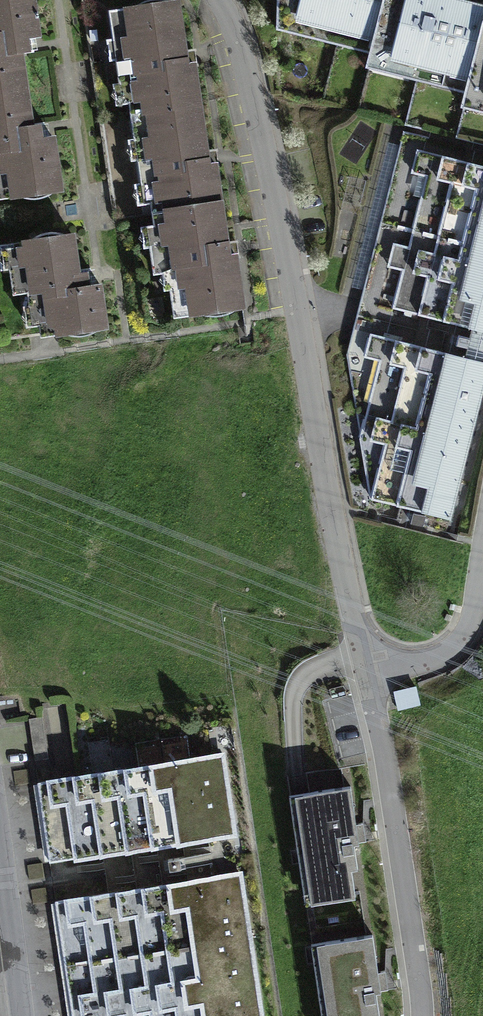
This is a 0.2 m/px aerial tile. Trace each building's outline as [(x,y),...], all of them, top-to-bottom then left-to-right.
[(27,89),(21,54),(34,52),(32,43),(31,33),(38,33),(34,0),(0,0),(0,93),(27,89)] [(133,114),(200,104),(194,65),(187,65),(185,52),(178,3),(172,4),(172,1),(168,0),(149,0),(145,1),(139,3),(134,7),(134,10),(111,13),(114,40),(122,39),(125,57),(118,58),(121,84),(128,83),(133,114)] [(386,0),(298,0),(293,21),(377,40),(386,0)] [(472,0),(401,0),(386,62),(474,83),(482,45),(482,3),(472,0)] [(27,89),(0,93),(0,196),(31,192),(32,199),(37,199),(40,198),(44,197),(48,196),(51,194),(55,191),(54,188),(61,188),(54,139),(47,140),(45,127),(44,122),(32,124),(27,89)] [(150,183),(154,214),(221,204),(216,165),(208,165),(206,151),(200,104),(133,114),(136,140),(143,139),(146,157),(139,158),(143,184),(150,183)] [(407,148),(370,305),(482,331),(482,165),(407,148)] [(227,245),(221,204),(154,214),(159,244),(152,245),(155,271),(176,268),(179,286),(172,287),(176,314),(200,311),(200,313),(204,315),(210,316),(219,315),(221,315),(230,312),(237,309),(237,306),(243,305),(236,256),(229,257),(227,245)] [(78,269),(73,236),(66,237),(65,235),(61,233),(55,232),(45,233),(37,235),(31,240),(31,242),(15,244),(18,265),(12,266),(15,292),(29,290),(32,305),(39,305),(42,333),(77,329),(77,336),(83,335),(88,334),(94,332),(99,328),(99,325),(106,325),(100,285),(93,286),(91,272),(90,268),(78,269)] [(482,462),(482,360),(375,334),(361,388),(377,519),(466,536),(482,462)] [(233,754),(38,777),(48,859),(242,837),(233,754)] [(356,790),(302,797),(317,904),(362,898),(358,874),(364,873),(361,851),(364,850),(356,790)] [(55,897),(70,1015),(270,1015),(252,872),(55,897)] [(323,944),(334,1015),(386,1015),(383,997),(388,996),(379,935),(323,944)]
